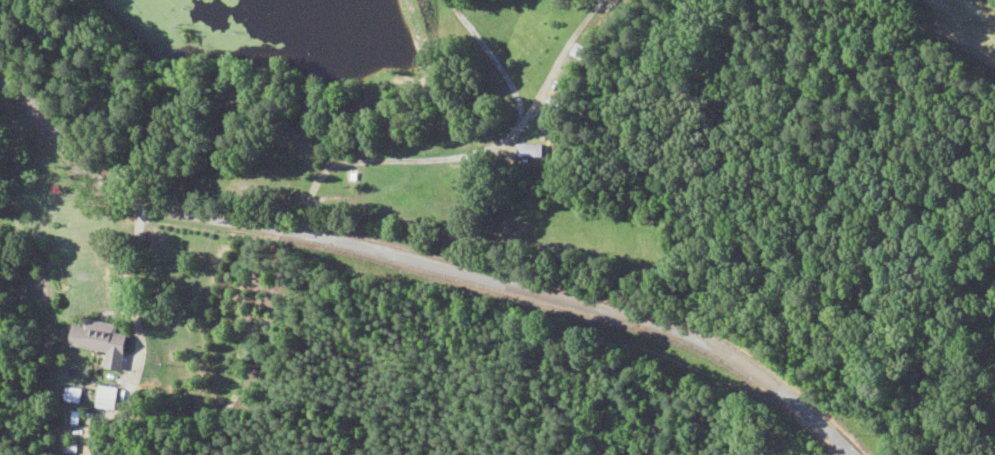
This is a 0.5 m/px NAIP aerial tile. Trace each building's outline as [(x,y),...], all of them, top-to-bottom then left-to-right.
[(516,158),(541,158),(541,145),(516,145),(516,158)] [(83,321),(82,328),(71,326),(68,347),(123,356),(128,328),(83,321)] [(83,390),(68,389),(67,403),(82,403),(83,390)]
